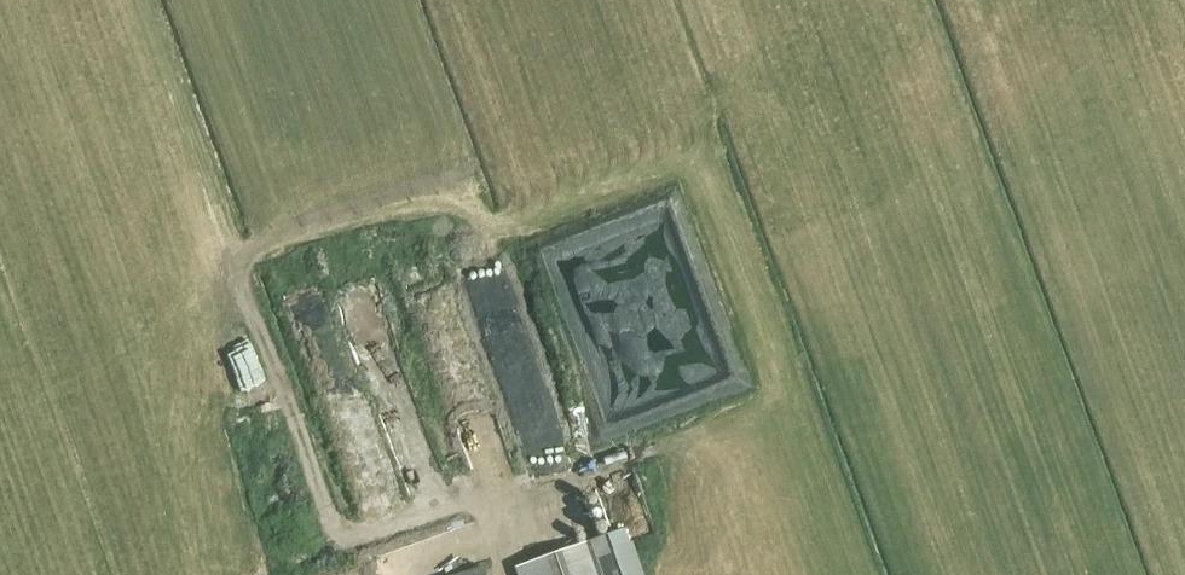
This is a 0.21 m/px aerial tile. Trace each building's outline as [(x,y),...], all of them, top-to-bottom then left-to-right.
[(629,539),(624,533),(518,570),(520,574),(642,574),(629,539)]
